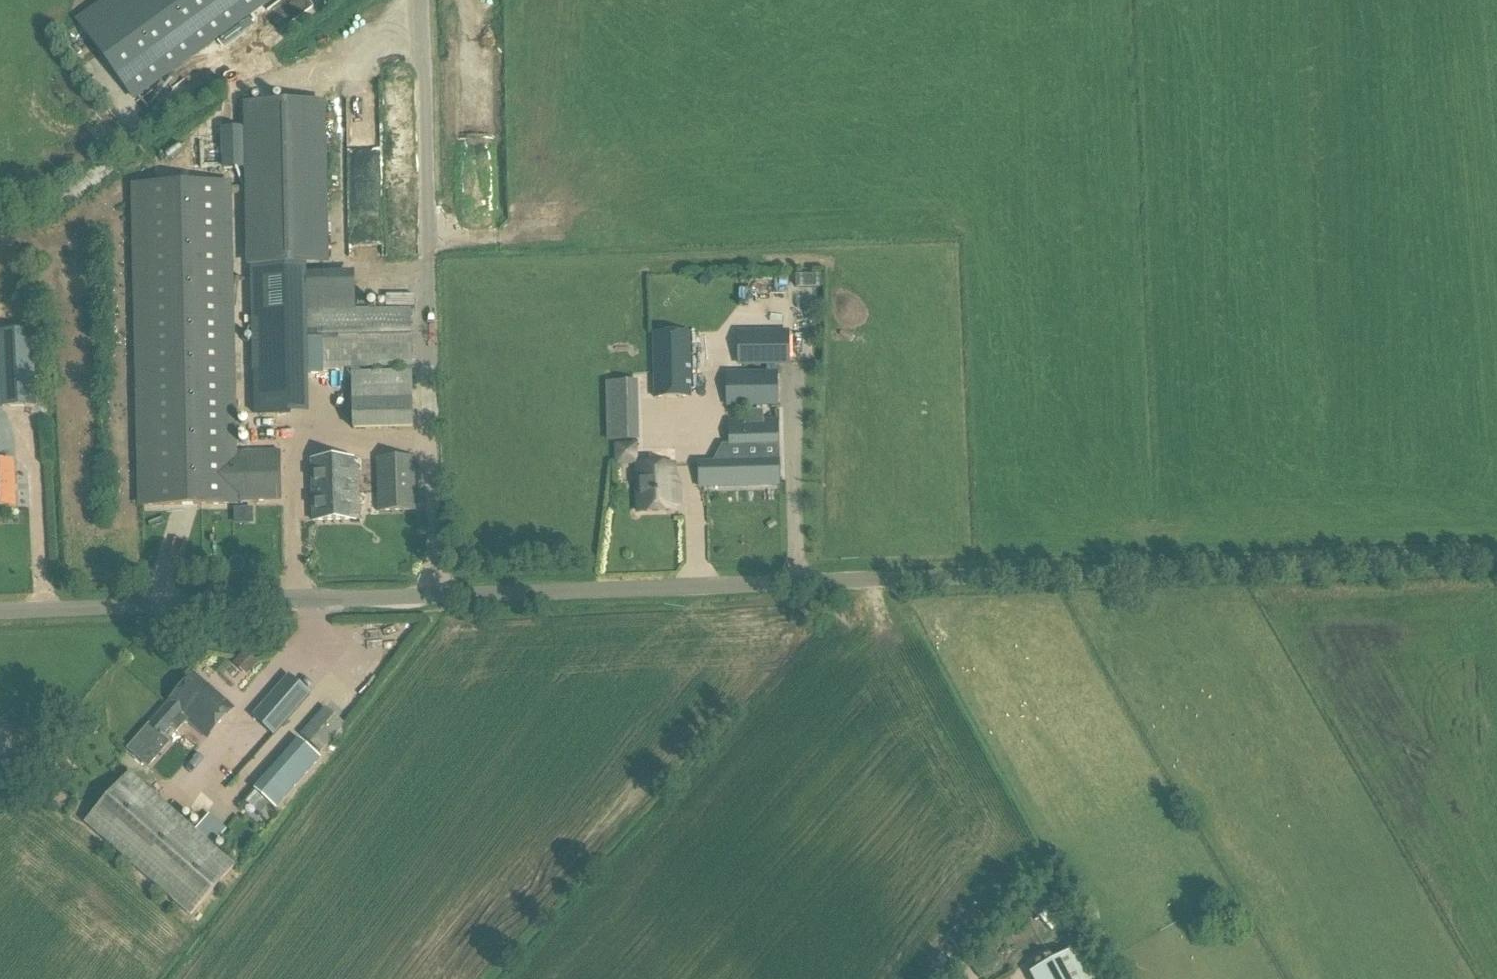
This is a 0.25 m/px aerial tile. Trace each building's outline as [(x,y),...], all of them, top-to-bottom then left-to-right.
[(77,24),(136,105),(279,0),(109,0),(77,24)] [(378,58),(377,72),(389,72),(389,58),(378,58)] [(331,99),(248,101),(252,266),(306,265),(335,264),(331,99)] [(360,107),(336,107),(336,124),(359,124),(360,107)] [(230,181),(134,184),(141,505),(233,503),(238,503),(238,501),(281,500),(280,450),(236,452),(230,181)] [(0,223),(0,245),(10,244),(9,223),(0,223)] [(307,278),(306,265),(252,266),(254,322),(307,321),(307,308),(307,278)] [(407,307),(307,308),(307,321),(308,366),(348,364),(408,363),(407,307)] [(738,330),(738,365),(790,365),(790,331),(738,330)] [(33,405),(29,332),(0,334),(0,357),(3,407),(33,405)] [(688,332),(652,334),(654,398),(690,397),(688,332)] [(412,371),(351,372),(352,430),(413,429),(412,371)] [(778,372),(727,373),(727,407),(779,406),(778,372)] [(636,383),(609,384),(609,442),(636,441),(636,383)] [(745,422),(729,422),(729,445),(778,444),(777,421),(764,422),(764,410),(745,411),(745,422)] [(634,446),(617,446),(617,464),(635,463),(634,446)] [(414,458),(378,459),(379,511),(415,510),(414,458)] [(354,460),(310,461),(312,521),(359,519),(359,500),(355,500),(354,460)] [(779,462),(696,464),(697,487),(780,485),(779,462)] [(15,506),(14,463),(0,464),(0,507),(15,506)] [(674,466),(636,467),(637,512),(675,511),(675,506),(680,504),(679,487),(674,485),(674,466)] [(280,686),(309,644),(298,636),(269,678),(280,686)] [(257,661),(244,650),(234,662),(247,673),(257,661)] [(194,673),(127,749),(148,767),(169,742),(161,735),(171,725),(177,730),(186,720),(207,738),(233,707),(194,673)] [(291,677),(256,718),(278,737),(313,696),(291,677)] [(327,708),(304,734),(324,750),(346,725),(327,708)] [(301,737),(254,790),(276,809),(322,756),(301,737)] [(127,775),(83,826),(189,917),(233,867),(127,775)] [(1046,920),(1064,904),(1049,888),(1031,904),(1046,920)] [(1032,973),(1035,978),(1103,978),(1085,945),(1032,973)]
